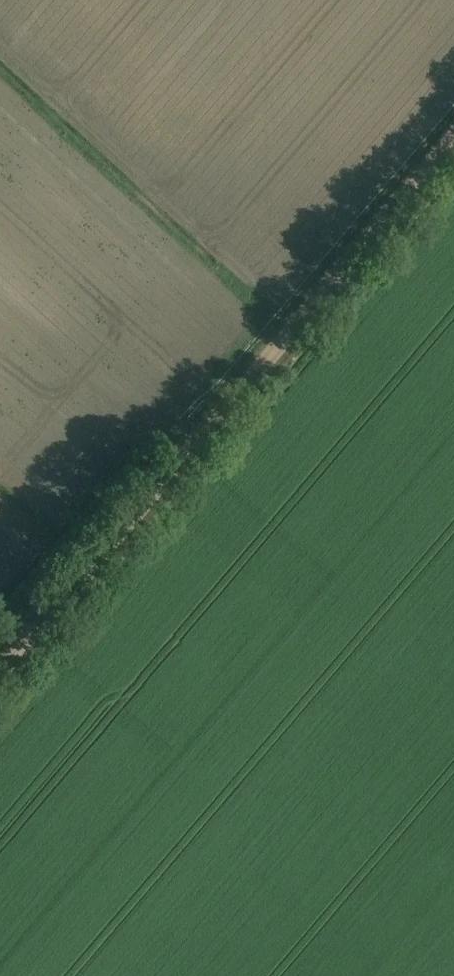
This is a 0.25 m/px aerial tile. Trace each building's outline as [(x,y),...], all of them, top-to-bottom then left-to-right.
[(8,778),(0,770),(0,786),(8,778)]
